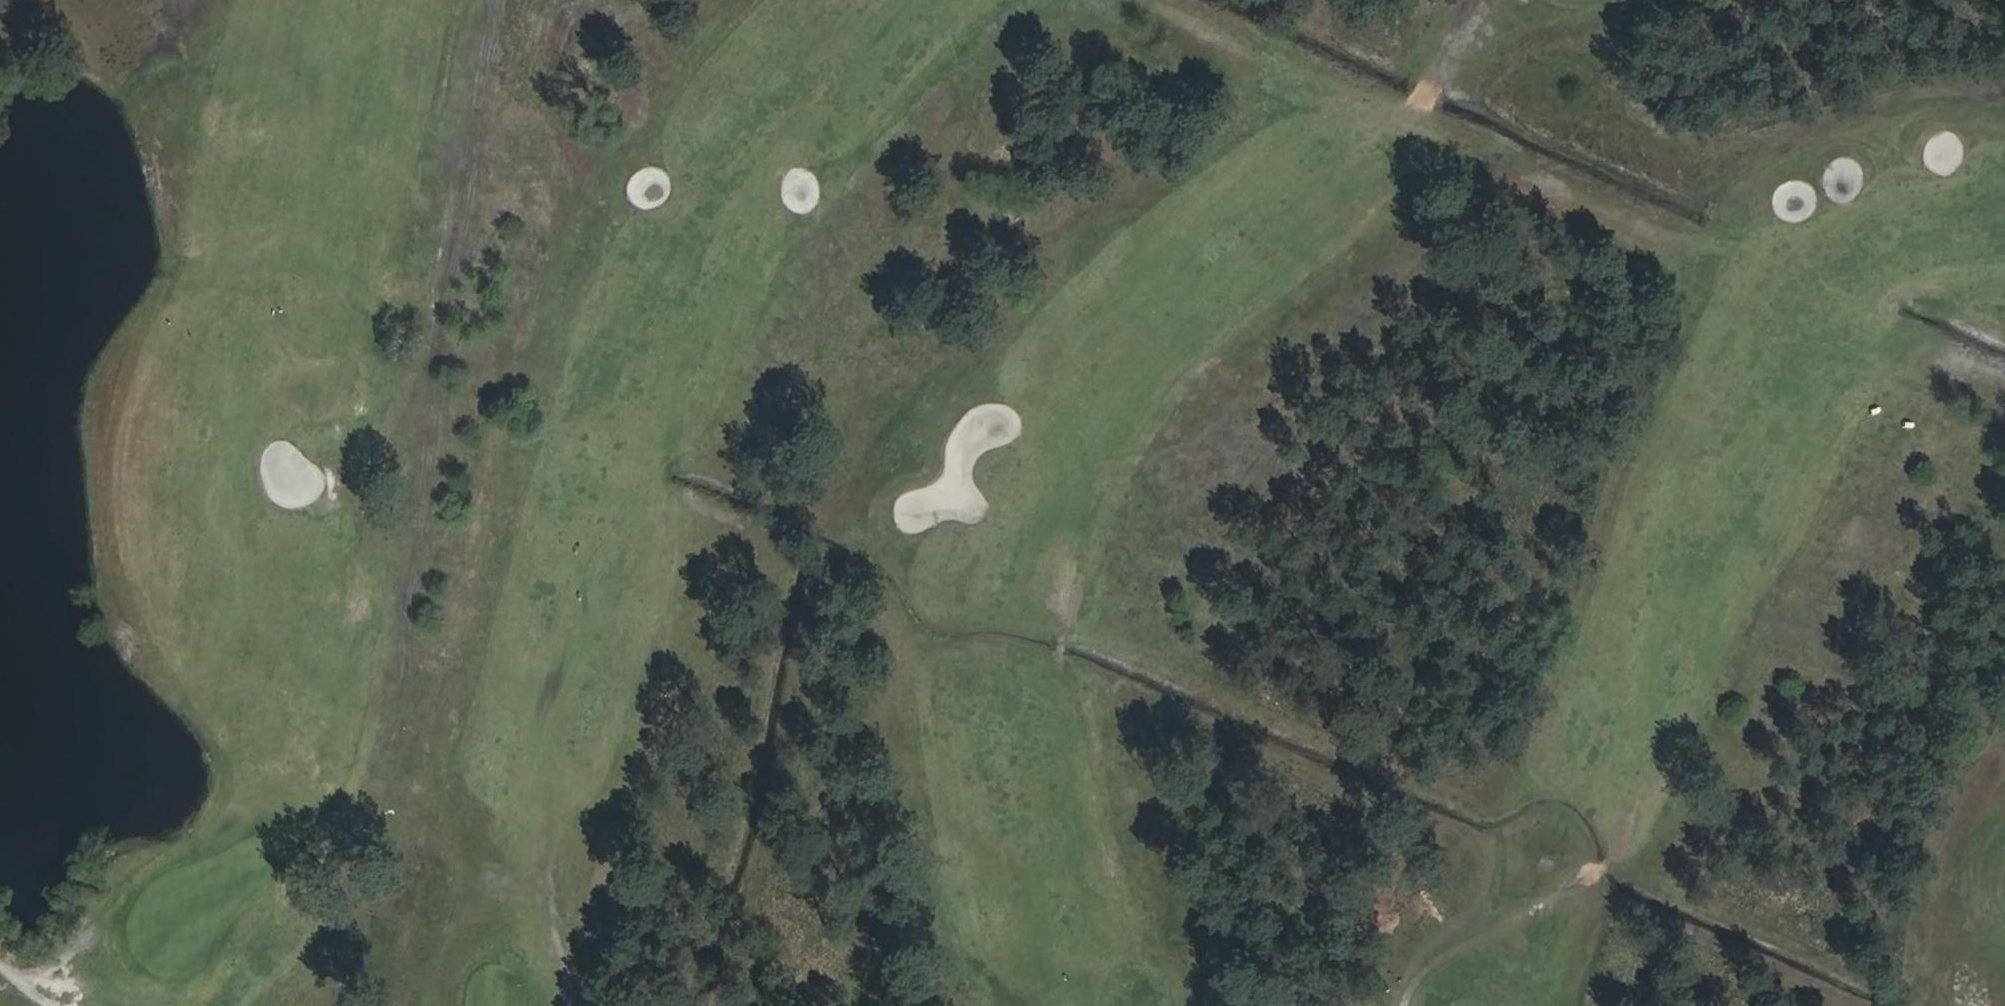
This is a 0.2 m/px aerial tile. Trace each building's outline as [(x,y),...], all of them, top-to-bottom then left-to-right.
[(1925,148),(1942,174),(1964,160),(1947,133),(1925,148)]
